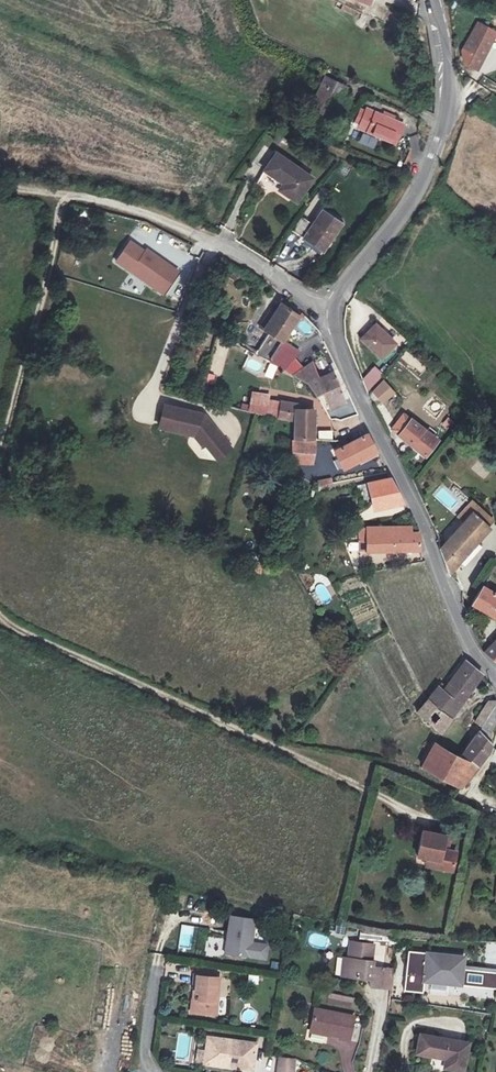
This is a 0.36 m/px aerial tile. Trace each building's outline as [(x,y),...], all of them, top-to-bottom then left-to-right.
[(392,24),(396,11),(388,9),(384,21),(392,24)] [(495,31),(479,22),(463,49),(464,61),(476,68),(495,31)] [(345,85),(323,75),(306,111),(327,121),(345,85)] [(364,107),(356,126),(395,144),(403,125),(364,107)] [(276,151),(264,167),(283,182),(279,189),(294,201),(311,178),(276,151)] [(344,218),(324,206),(304,237),(323,250),(344,218)] [(148,250),(146,253),(131,242),(117,262),(162,294),(178,272),(148,250)] [(300,315),(280,303),(263,330),(268,334),(259,348),(255,346),(252,352),(274,363),(284,343),(300,315)] [(375,324),(361,339),(381,358),(395,344),(375,324)] [(301,354),(284,343),(274,363),(289,371),(291,368),(301,354)] [(227,352),(218,348),(210,369),(219,372),(227,352)] [(291,368),(289,371),(308,382),(316,397),(323,394),(328,407),(331,414),(348,407),(346,401),(334,372),(317,378),(315,374),(315,370),(307,358),(295,370),(291,368)] [(359,382),(370,391),(384,375),(373,366),(359,382)] [(204,384),(213,385),(214,375),(205,374),(204,384)] [(380,406),(395,394),(384,380),(369,392),(380,406)] [(435,418),(445,406),(432,394),(421,406),(435,418)] [(280,401),(271,400),(268,415),(278,417),(280,401)] [(201,412),(164,401),(157,423),(191,432),(200,443),(202,442),(215,457),(228,445),(201,412)] [(296,404),(280,401),(278,417),(295,422),(294,439),(312,440),(313,440),(312,409),(295,409),(296,404)] [(403,413),(391,429),(423,457),(437,441),(431,436),(436,432),(429,426),(425,431),(406,416),(403,413)] [(440,423),(445,430),(453,424),(448,417),(440,423)] [(332,439),(331,430),(316,431),(317,439),(332,439)] [(345,440),(339,440),(342,446),(334,450),(344,469),(377,453),(367,434),(347,444),(345,440)] [(312,440),(294,439),(294,452),(314,453),(313,440),(312,440)] [(314,453),(294,452),(293,463),(312,464),(314,453)] [(390,478),(367,482),(372,504),(401,500),(390,478)] [(488,526),(472,513),(441,546),(452,571),(472,547),(488,526)] [(395,527),(360,527),(360,541),(366,541),(366,550),(420,550),(419,543),(418,532),(395,532),(395,527)] [(472,604),(495,618),(495,594),(483,585),(472,604)] [(485,653),(495,663),(495,641),(485,653)] [(471,666),(464,661),(444,687),(440,684),(437,688),(459,706),(481,675),(480,674),(471,666)] [(437,687),(427,700),(449,720),(459,706),(437,688),(437,687)] [(423,704),(416,713),(417,714),(440,735),(449,720),(427,700),(426,701),(423,704)] [(495,702),(495,701),(488,702),(474,724),(480,728),(494,706),(495,702)] [(494,706),(480,728),(488,733),(495,721),(495,707),(494,706)] [(489,745),(477,734),(468,749),(461,759),(476,768),(486,755),(487,753),(489,748),(489,745)] [(461,759),(434,743),(421,768),(459,790),(476,768),(461,759)] [(447,839),(423,834),(417,858),(427,860),(439,863),(437,871),(452,875),(457,855),(448,853),(444,852),(444,848),(447,839)] [(427,860),(425,868),(437,871),(439,863),(427,860)] [(256,923),(233,919),(228,955),(251,958),(256,923)] [(177,926),(180,951),(195,949),(191,924),(177,926)] [(195,926),(193,939),(206,941),(208,928),(195,926)] [(342,961),(340,979),(368,983),(367,989),(381,991),(384,970),(371,968),(374,946),(349,943),(346,961),(342,961)] [(408,950),(405,990),(423,992),(424,981),(495,987),(495,972),(463,969),(464,955),(408,950)] [(216,1014),(220,978),(197,975),(196,984),(199,984),(195,1011),(216,1014)] [(328,993),(326,1004),(353,1009),(355,998),(328,993)] [(357,1015),(317,1007),(313,1030),(340,1035),(339,1040),(352,1042),(357,1015)] [(469,1042),(435,1036),(432,1054),(446,1057),(444,1068),(464,1071),(469,1042)] [(255,1047),(208,1041),(206,1054),(210,1055),(209,1066),(252,1071),(255,1047)] [(296,1058),(278,1056),(276,1071),(295,1071),(296,1058)]
